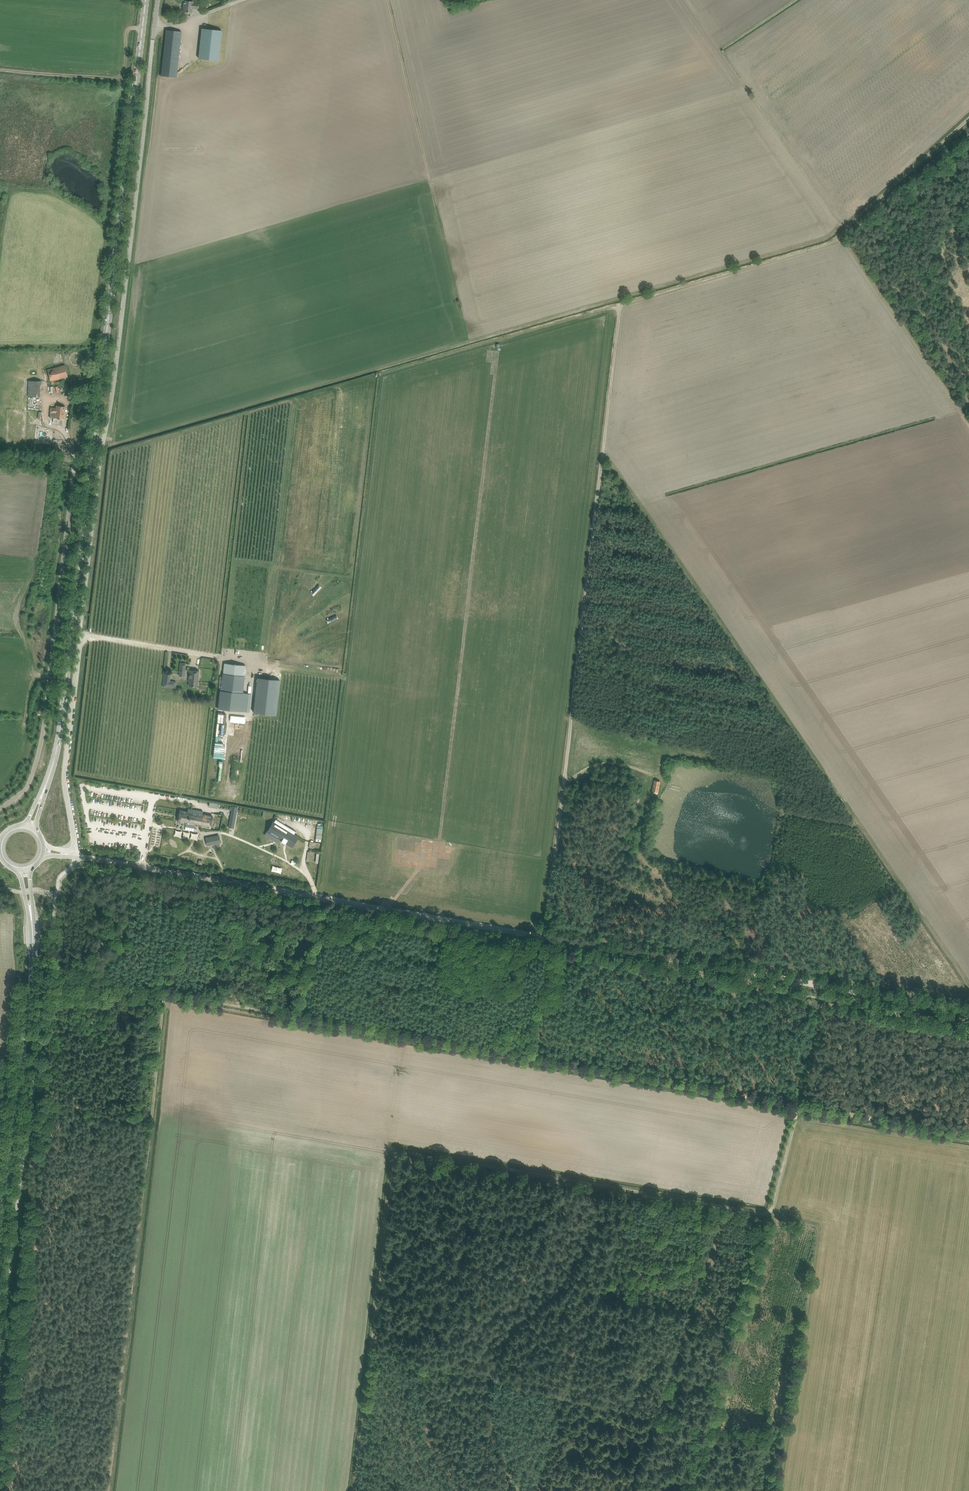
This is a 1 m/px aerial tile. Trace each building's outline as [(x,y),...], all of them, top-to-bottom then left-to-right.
[(198,9),(198,8),(200,8),(200,5),(199,5),(199,3),(193,2),(184,1),(183,5),(184,5),(183,12),(192,12),(192,8),(198,9)] [(202,28),(198,58),(218,60),(222,31),(202,28)] [(181,32),(170,31),(166,30),(161,76),(176,77),(181,32)] [(65,365),(47,369),(51,384),(69,380),(65,365)] [(40,381),(28,381),(28,396),(40,397),(40,381)] [(51,408),(50,412),(50,418),(63,419),(65,407),(60,406),(56,405),(56,408),(51,408)] [(220,690),(218,708),(218,709),(223,709),(240,711),(249,712),(251,694),(243,693),(245,676),(244,676),(245,666),(224,663),(221,690),(220,690)] [(199,671),(189,670),(188,678),(189,678),(189,686),(197,687),(199,671)] [(176,681),(170,681),(171,674),(164,673),(163,687),(176,688),(176,681)] [(280,680),(257,677),(253,712),(276,715),(280,680)] [(180,810),(178,821),(210,828),(213,816),(200,814),(201,811),(188,808),(187,812),(180,810)] [(272,821),(265,832),(290,848),(297,837),(293,834),(294,832),(275,820),(274,822),(272,821)] [(207,845),(216,843),(216,841),(220,840),(219,835),(206,838),(207,845)] [(191,846),(194,850),(202,844),(200,840),(191,846)] [(252,859),(255,849),(239,846),(237,856),(252,859)] [(247,861),(246,867),(261,869),(262,864),(247,861)]
